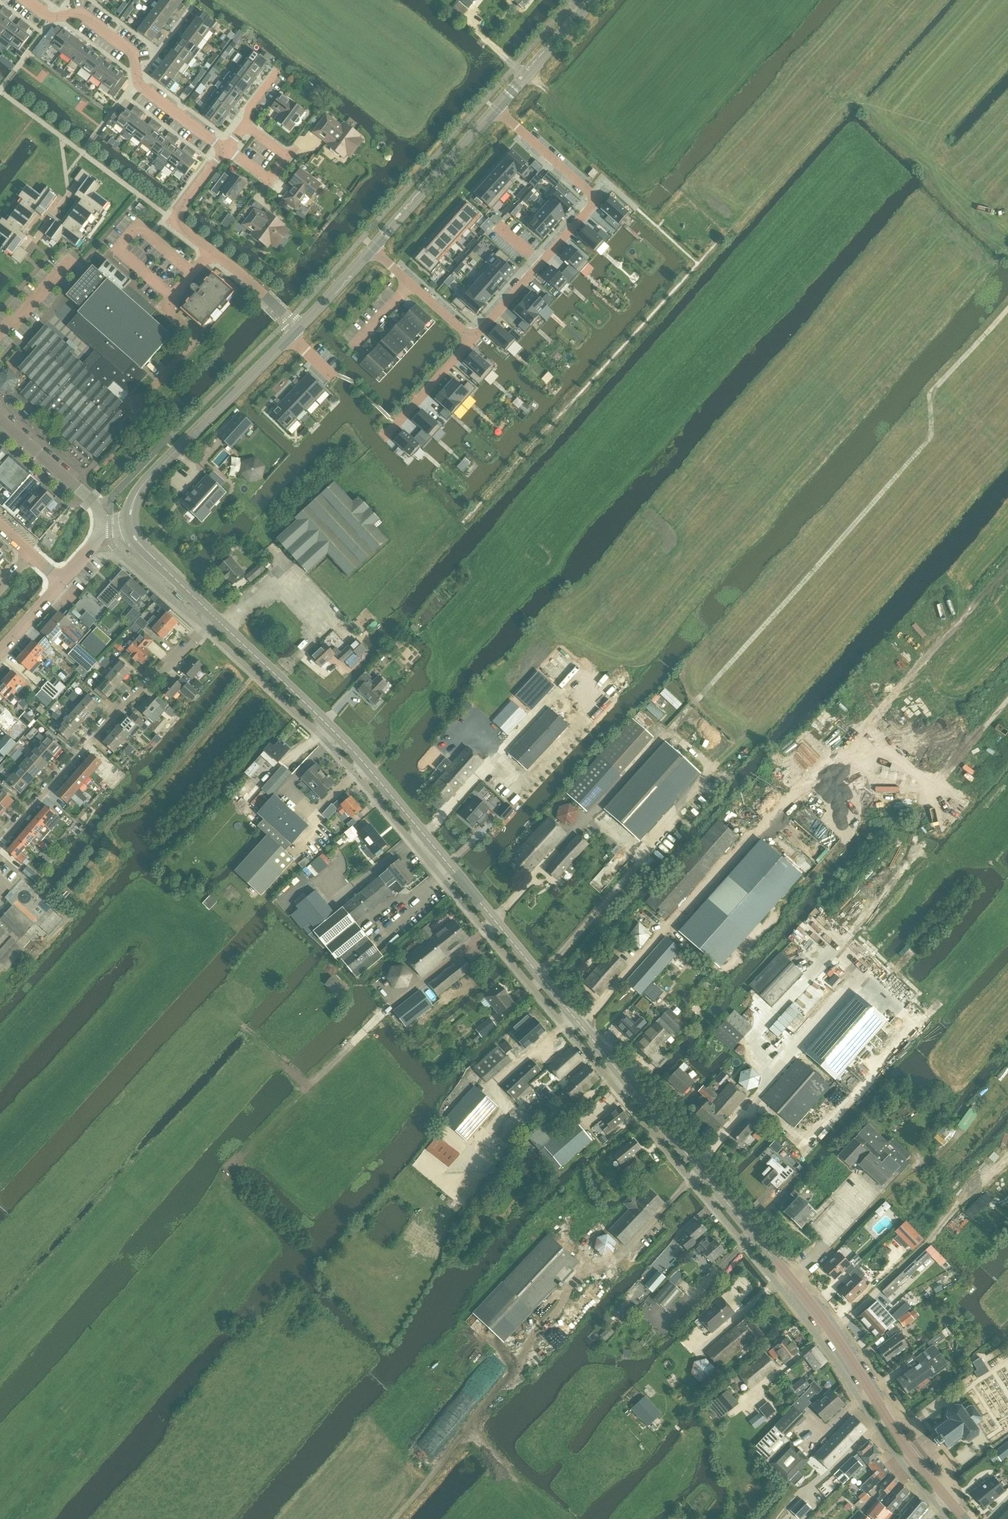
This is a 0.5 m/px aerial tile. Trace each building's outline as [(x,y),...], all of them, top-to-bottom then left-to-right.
[(183,9),(171,0),(162,0),(160,3),(174,13),(177,9),(181,12),(183,9)] [(184,0),(171,0),(183,9),(185,7),(181,4),(184,0)] [(470,0),(461,0),(460,1),(469,8),(474,3),(470,0)] [(517,4),(517,7),(520,9),(523,9),(524,10),(532,0),(512,0),(517,4)] [(170,18),(174,13),(160,3),(154,10),(172,23),(174,21),(170,18)] [(467,11),(458,3),(451,11),(460,19),(467,11)] [(9,11),(4,7),(0,12),(0,22),(9,11)] [(170,26),(172,23),(154,10),(149,17),(163,28),(167,23),(170,26)] [(12,24),(9,21),(14,15),(9,11),(0,22),(0,37),(2,38),(12,24)] [(217,32),(213,28),(216,23),(203,13),(196,21),(210,32),(214,35),(217,32)] [(160,32),(163,28),(149,17),(144,24),(161,38),(163,35),(160,32)] [(0,40),(0,43),(7,49),(26,24),(21,20),(16,27),(12,24),(2,38),(0,40)] [(204,40),(210,32),(196,21),(190,29),(204,40)] [(26,24),(7,49),(8,49),(9,48),(11,45),(18,50),(16,55),(21,59),(29,48),(24,44),(30,37),(26,34),(31,28),(26,24)] [(159,40),(161,38),(144,24),(138,32),(152,42),(156,38),(159,40)] [(63,30),(62,31),(58,27),(48,41),(44,46),(49,50),(53,46),(62,53),(74,37),(63,30)] [(198,48),(204,40),(190,29),(184,37),(198,48)] [(72,61),(84,45),(74,37),(62,53),(72,61)] [(198,48),(184,37),(178,45),(195,58),(201,50),(198,48)] [(44,46),(48,40),(47,40),(45,38),(44,38),(40,43),(37,47),(40,50),(44,46)] [(82,68),(94,53),(84,45),(72,61),(82,68)] [(188,67),(195,58),(178,45),(171,54),(185,64),(186,64),(188,67)] [(249,48),(243,57),(248,60),(263,72),(265,68),(265,66),(268,62),(266,61),(269,56),(264,52),(260,56),(254,52),(249,48)] [(92,76),(104,60),(94,53),(82,68),(92,76)] [(179,72),(185,64),(171,54),(165,62),(179,72)] [(243,57),(237,65),(241,68),(255,79),(258,76),(260,75),(263,72),(248,60),(243,57)] [(102,84),(114,68),(104,60),(92,76),(102,84)] [(175,78),(179,72),(165,62),(159,70),(177,83),(178,84),(180,81),(175,78)] [(123,77),(124,76),(114,68),(102,84),(111,90),(109,95),(114,99),(128,80),(123,77)] [(253,82),(255,79),(241,68),(235,76),(251,88),(253,85),(253,82)] [(170,92),(177,83),(159,70),(153,78),(170,92)] [(248,91),(251,88),(235,76),(230,72),(223,80),(243,95),(246,92),(248,91)] [(222,83),(218,89),(223,93),(238,104),(241,101),(241,98),(243,95),(223,80),(221,83),(222,83)] [(238,104),(223,93),(218,89),(211,97),(217,101),(231,111),(233,108),(236,108),(238,104)] [(183,93),(179,98),(184,102),(187,97),(183,93)] [(291,102),(282,96),(272,108),(281,115),(276,121),(289,131),(294,124),(296,125),(298,124),(300,123),(301,121),(301,119),(299,117),(304,112),(291,102)] [(211,97),(209,100),(214,104),(211,109),(226,121),(229,117),(228,115),(231,111),(217,101),(211,97)] [(119,108),(108,124),(114,128),(117,125),(124,130),(122,132),(123,133),(140,110),(135,107),(130,113),(127,110),(125,112),(124,112),(119,108)] [(223,124),(226,121),(211,109),(204,117),(218,128),(221,124),(223,124)] [(133,137),(144,123),(140,121),(145,114),(140,110),(123,133),(124,134),(126,132),(133,137)] [(344,125),(342,128),(327,116),(316,131),(331,143),(329,146),(332,148),(332,151),(339,156),(341,155),(345,158),(347,155),(351,157),(363,141),(359,139),(360,137),(344,125)] [(140,146),(158,123),(153,120),(148,126),(144,123),(133,137),(141,143),(139,146),(140,146)] [(151,150),(161,137),(158,134),(163,127),(158,123),(140,146),(141,147),(143,145),(151,150)] [(161,137),(151,150),(158,156),(159,157),(175,136),(170,133),(165,139),(161,137)] [(156,159),(155,160),(165,167),(168,164),(178,150),(175,147),(180,140),(175,136),(159,157),(158,156),(156,159)] [(168,164),(165,167),(173,174),(174,172),(175,172),(192,149),(187,146),(182,152),(178,150),(168,164)] [(192,149),(175,172),(176,173),(177,171),(184,176),(182,180),(187,184),(195,174),(191,170),(196,163),(192,160),(197,153),(192,149)] [(512,152),(504,161),(521,176),(529,167),(512,152)] [(504,161),(496,170),(513,185),(514,184),(511,181),(517,174),(521,177),(521,176),(504,161)] [(90,178),(91,176),(83,169),(82,171),(75,180),(83,186),(76,196),(82,201),(63,226),(56,222),(46,235),(57,244),(62,237),(76,247),(81,241),(84,236),(80,232),(96,211),(100,215),(109,203),(95,193),(101,186),(90,178)] [(593,169),(588,175),(589,176),(591,178),(592,179),(597,173),(593,169)] [(496,170),(489,178),(506,193),(513,185),(496,170)] [(304,205),(310,198),(311,198),(320,185),(301,171),(291,184),(294,186),(284,200),(296,209),(301,203),(304,205)] [(548,173),(543,178),(553,187),(552,188),(544,197),(565,216),(567,213),(573,206),(564,198),(568,193),(558,184),(560,183),(548,173)] [(242,179),(240,180),(233,175),(228,182),(222,177),(211,192),(218,196),(221,192),(224,194),(224,196),(226,198),(228,197),(234,202),(247,185),(244,183),(244,181),(242,179)] [(536,175),(529,183),(534,188),(541,180),(536,175)] [(489,178),(482,186),(499,201),(506,193),(489,178)] [(41,196),(28,186),(19,198),(23,201),(8,222),(3,219),(0,223),(0,234),(8,240),(3,247),(14,255),(12,258),(21,264),(29,253),(21,247),(28,237),(21,233),(36,213),(42,217),(47,211),(47,212),(57,198),(56,197),(46,189),(41,196)] [(482,186),(474,195),(491,210),(499,201),(482,186)] [(547,200),(540,208),(557,224),(565,216),(544,197),(547,200)] [(612,199),(603,210),(612,218),(607,223),(617,232),(621,228),(622,226),(620,224),(625,219),(629,215),(629,214),(621,207),(623,206),(617,200),(615,202),(612,199)] [(467,203),(460,210),(476,224),(482,217),(467,203)] [(140,204),(136,209),(142,214),(146,209),(140,204)] [(532,214),(531,215),(550,232),(557,224),(540,208),(533,216),(532,214)] [(460,210),(454,217),(470,231),(476,224),(460,210)] [(268,214),(267,216),(255,212),(244,225),(254,233),(252,235),(268,247),(271,244),(277,248),(289,232),(283,228),(284,226),(268,214)] [(531,215),(524,223),(541,239),(543,240),(550,232),(531,215)] [(454,217),(448,223),(462,236),(468,229),(454,217)] [(448,223),(442,230),(456,242),(462,236),(448,223)] [(587,227),(578,237),(579,239),(595,253),(604,243),(606,244),(611,239),(601,230),(596,235),(587,227)] [(442,230),(436,237),(450,249),(456,242),(442,230)] [(436,237),(430,244),(444,256),(450,249),(436,237)] [(424,249),(424,250),(442,266),(438,262),(444,256),(430,244),(425,250),(424,249)] [(570,246),(560,257),(567,263),(570,265),(565,270),(575,279),(580,273),(588,264),(589,263),(587,262),(570,246)] [(424,250),(415,260),(433,276),(442,266),(424,250)] [(493,253),(486,262),(506,281),(514,272),(505,264),(509,259),(500,250),(495,255),(493,253)] [(122,292),(128,285),(131,281),(123,274),(117,268),(108,260),(98,271),(108,280),(122,292)] [(486,265),(480,272),(499,289),(506,281),(486,262),(485,263),(486,265)] [(67,295),(66,296),(77,306),(79,304),(83,308),(108,280),(98,271),(93,266),(86,274),(80,280),(80,281),(67,295)] [(551,267),(542,277),(559,293),(568,283),(570,284),(575,279),(565,270),(561,275),(551,267)] [(476,276),(472,280),(491,297),(499,289),(480,272),(476,276)] [(195,294),(181,310),(203,329),(211,320),(213,322),(230,303),(228,301),(236,292),(213,273),(199,289),(197,286),(196,286),(195,286),(194,286),(193,286),(193,287),(192,287),(192,288),(192,289),(192,290),(192,291),(195,294)] [(28,358),(20,368),(25,372),(34,380),(23,392),(30,399),(36,404),(50,416),(54,412),(67,424),(61,431),(75,443),(77,440),(79,438),(86,444),(99,456),(112,440),(129,421),(116,409),(122,402),(108,389),(106,387),(112,380),(114,382),(130,395),(138,387),(146,377),(148,375),(142,369),(154,357),(154,356),(171,336),(169,333),(165,330),(150,317),(156,311),(156,310),(155,309),(128,285),(122,292),(108,280),(83,308),(81,310),(78,313),(78,314),(67,326),(74,333),(95,351),(94,352),(89,357),(82,366),(75,360),(71,356),(69,354),(71,351),(44,327),(25,348),(32,354),(28,358)] [(464,287),(463,287),(484,306),(491,297),(472,280),(472,281),(476,284),(469,291),(464,287)] [(457,298),(452,303),(462,311),(466,306),(471,311),(476,315),(484,306),(463,287),(455,296),(457,298)] [(532,292),(523,302),(540,318),(540,317),(538,316),(547,306),(549,308),(554,302),(546,295),(541,300),(532,292)] [(523,302),(514,312),(523,321),(518,327),(526,334),(531,327),(532,327),(539,318),(540,318),(523,302)] [(416,305),(409,313),(423,326),(428,320),(430,322),(432,320),(416,305),(417,305),(416,304),(416,305)] [(423,326),(409,313),(403,320),(402,320),(418,335),(420,333),(418,331),(423,326)] [(418,335),(402,320),(402,321),(395,328),(409,341),(414,335),(416,337),(418,335)] [(498,326),(489,337),(490,338),(506,352),(507,351),(515,342),(517,343),(522,338),(512,329),(508,334),(505,332),(498,326)] [(409,341),(395,328),(389,335),(388,334),(388,335),(404,350),(406,348),(404,346),(409,341)] [(404,350),(388,335),(382,343),(395,356),(400,350),(402,352),(404,350)] [(395,356),(382,343),(375,350),(374,349),(374,350),(390,365),(392,363),(390,361),(395,356)] [(390,365),(374,350),(368,358),(381,370),(386,365),(388,367),(390,365)] [(474,353),(465,363),(474,372),(469,377),(479,385),(484,380),(492,371),(493,370),(476,354),(474,353)] [(381,370),(368,358),(361,365),(360,365),(360,366),(360,365),(376,380),(378,378),(376,376),(381,370)] [(20,380),(10,370),(0,376),(0,385),(7,392),(15,392),(20,380)] [(300,384),(298,385),(316,402),(326,391),(309,374),(308,375),(300,384)] [(297,386),(289,394),(307,411),(316,402),(298,385),(300,384),(296,379),(295,379),(293,382),(297,386)] [(453,380),(444,390),(462,405),(470,396),(476,389),(468,382),(463,388),(453,380)] [(444,390),(435,400),(437,401),(445,408),(439,414),(447,421),(453,414),(462,405),(444,390)] [(277,398),(274,401),(275,401),(279,405),(280,404),(298,421),(298,420),(296,419),(299,416),(304,411),(305,410),(306,412),(307,411),(289,394),(282,403),(277,399),(277,398)] [(279,405),(270,415),(287,432),(289,430),(298,421),(280,404),(279,405)] [(422,411),(413,421),(420,428),(422,430),(418,435),(427,443),(432,438),(440,429),(441,428),(438,425),(424,412),(422,411)] [(232,449),(253,425),(240,413),(218,437),(232,449)] [(306,429),(300,434),(303,437),(309,431),(306,429)] [(404,431),(394,442),(412,457),(421,447),(422,449),(427,443),(418,435),(413,440),(404,431)] [(10,455),(9,455),(7,454),(0,447),(0,466),(10,455)] [(0,466),(0,506),(3,508),(32,475),(31,475),(10,456),(10,455),(0,466)] [(243,462),(240,474),(250,483),(262,479),(265,466),(255,458),(243,462)] [(194,488),(181,503),(189,511),(190,510),(200,519),(225,492),(221,488),(225,483),(213,472),(209,477),(198,489),(194,488)] [(32,475),(3,508),(8,513),(40,541),(46,533),(49,530),(52,527),(57,521),(63,514),(67,510),(69,508),(47,489),(43,485),(34,477),(32,475)] [(359,498),(354,503),(335,482),(295,519),(297,521),(277,539),(308,573),(328,554),(349,577),(388,541),(374,525),(380,520),(359,498)] [(233,585),(246,574),(232,558),(219,569),(224,575),(223,576),(227,580),(228,579),(233,585)] [(251,583),(266,570),(260,564),(245,577),(251,583)] [(99,597),(98,599),(106,606),(112,611),(120,602),(119,601),(118,601),(121,598),(122,597),(119,595),(132,581),(132,580),(133,580),(132,580),(123,571),(99,597)] [(121,598),(118,601),(119,601),(122,598),(123,598),(126,595),(137,604),(140,601),(146,593),(132,581),(119,595),(122,597),(121,598)] [(154,616),(153,617),(170,632),(178,623),(167,614),(171,609),(159,598),(154,603),(161,608),(158,612),(161,614),(157,619),(154,616)] [(59,612),(53,619),(58,624),(66,630),(65,632),(79,645),(87,636),(91,631),(86,626),(81,621),(81,622),(80,622),(74,617),(67,611),(63,616),(59,612)] [(140,617),(135,622),(144,630),(147,626),(152,631),(153,630),(163,639),(170,632),(153,617),(150,620),(147,623),(140,617)] [(53,619),(41,632),(54,644),(59,637),(73,650),(68,655),(69,656),(80,666),(76,670),(84,678),(98,662),(78,645),(79,645),(65,632),(66,630),(58,624),(53,619)] [(136,642),(128,651),(133,655),(131,656),(137,661),(138,660),(143,664),(152,653),(147,649),(154,641),(151,638),(143,631),(144,630),(135,622),(135,623),(142,630),(138,635),(133,640),(136,642)] [(107,646),(92,632),(81,644),(96,657),(107,646)] [(326,645),(312,658),(321,668),(336,654),(338,656),(338,657),(343,663),(354,652),(360,658),(367,651),(356,639),(342,653),(337,648),(332,652),(326,645)] [(33,641),(25,650),(37,660),(42,654),(42,655),(46,658),(48,655),(38,645),(33,641)] [(25,650),(17,660),(21,664),(27,669),(33,674),(41,664),(37,660),(25,650)] [(193,680),(204,667),(194,657),(182,670),(193,680)] [(125,680),(133,671),(121,661),(113,670),(125,680)] [(117,689),(125,680),(113,670),(105,679),(117,689)] [(12,671),(4,680),(15,690),(20,684),(24,688),(26,684),(17,676),(12,671)] [(370,680),(371,678),(366,673),(357,682),(362,687),(359,690),(376,705),(386,695),(381,691),(387,684),(380,677),(374,684),(370,680)] [(117,689),(105,679),(101,675),(98,679),(102,683),(94,691),(99,695),(102,692),(109,698),(117,689)] [(531,710),(553,686),(541,675),(518,698),(531,710)] [(173,678),(161,690),(172,700),(180,690),(192,700),(198,693),(188,684),(181,678),(178,682),(173,678)] [(0,685),(0,694),(7,699),(11,703),(15,699),(19,703),(24,698),(15,690),(4,680),(0,685)] [(48,682),(41,690),(54,701),(66,688),(60,682),(55,688),(48,682)] [(54,701),(41,690),(36,697),(49,708),(55,701),(54,701)] [(92,713),(100,704),(89,694),(81,703),(92,713)] [(164,710),(165,710),(169,705),(159,696),(155,701),(150,697),(139,710),(155,723),(165,711),(164,710)] [(509,735),(527,715),(512,702),(494,722),(509,735)] [(84,722),(92,713),(81,703),(73,712),(84,722)] [(527,771),(569,726),(550,708),(509,753),(527,771)] [(28,727),(34,720),(25,712),(19,719),(28,727)] [(76,731),(84,722),(73,712),(65,721),(76,731)] [(58,721),(61,717),(55,713),(52,716),(58,721)] [(150,727),(145,723),(134,713),(130,718),(127,716),(119,725),(131,735),(132,737),(140,728),(145,732),(150,727)] [(68,741),(76,731),(65,721),(57,730),(68,741)] [(123,744),(131,735),(119,725),(111,734),(123,744)] [(35,736),(39,731),(35,728),(30,732),(35,736)] [(31,740),(35,736),(30,732),(27,737),(31,740)] [(56,742),(58,740),(48,732),(44,736),(46,738),(42,743),(54,757),(62,748),(56,742)] [(111,734),(103,743),(115,753),(122,745),(123,744),(111,734)] [(0,743),(0,753),(4,757),(16,743),(7,735),(0,743)] [(265,751),(260,756),(274,768),(278,763),(289,750),(280,741),(274,748),(270,745),(265,751)] [(23,747),(22,746),(18,742),(14,747),(18,751),(19,752),(23,747)] [(48,764),(54,757),(42,743),(34,751),(48,764)] [(666,743),(605,811),(638,840),(699,772),(666,743)] [(11,759),(18,751),(14,747),(7,755),(11,759)] [(448,802),(485,762),(468,747),(453,764),(447,758),(438,769),(444,775),(432,788),(448,802)] [(132,753),(126,748),(123,751),(129,756),(131,753),(132,753)] [(41,771),(48,764),(34,751),(28,759),(41,771)] [(92,755),(83,765),(93,774),(94,772),(102,763),(92,755)] [(599,757),(566,794),(587,813),(620,775),(599,757)] [(35,779),(41,771),(28,759),(21,767),(35,779)] [(6,769),(10,764),(6,761),(2,765),(6,769)] [(321,797),(335,783),(317,764),(302,778),(321,797)] [(83,765),(74,775),(84,783),(92,775),(93,774),(83,765)] [(272,797),(292,774),(283,766),(263,789),(272,797)] [(29,786),(35,779),(21,767),(13,775),(29,786)] [(21,794),(29,786),(13,775),(9,780),(7,778),(3,783),(13,791),(15,789),(21,794)] [(74,775),(66,784),(76,793),(77,792),(84,783),(74,775)] [(96,779),(95,780),(100,784),(103,780),(99,776),(97,777),(96,779)] [(66,784),(57,794),(67,803),(75,794),(76,793),(66,784)] [(14,802),(2,791),(0,793),(0,803),(7,809),(14,802)] [(81,796),(79,798),(84,803),(87,799),(83,794),(81,796)] [(285,852),(309,826),(275,795),(258,814),(265,819),(258,827),(268,836),(236,872),(262,895),(294,860),(285,852)] [(341,816),(347,811),(352,818),(361,810),(351,798),(346,802),(343,797),(333,805),(338,810),(337,811),(341,816)] [(474,825),(489,808),(477,797),(462,814),(474,825)] [(575,814),(575,811),(575,808),(574,806),(573,804),(570,802),(568,800),(565,800),(562,800),(560,801),(557,802),(555,804),(554,807),(553,809),(553,812),(554,815),(555,817),(557,819),(559,821),(562,822),(565,822),(567,822),(570,820),(572,819),(574,817),(575,814)] [(504,821),(515,810),(507,802),(496,813),(504,821)] [(338,810),(333,805),(332,804),(323,815),(329,820),(337,811),(338,810)] [(37,817),(46,825),(51,820),(56,825),(61,819),(56,815),(56,814),(47,806),(37,817)] [(37,817),(27,829),(46,845),(50,848),(53,845),(45,838),(52,830),(46,825),(37,817)] [(529,876),(567,833),(550,818),(511,860),(529,876)] [(665,920),(718,860),(738,838),(720,821),(699,843),(646,903),(665,920)] [(375,854),(387,845),(370,824),(358,834),(366,844),(364,846),(366,850),(365,851),(372,860),(377,856),(375,854)] [(27,829),(17,840),(27,848),(32,842),(37,845),(42,849),(46,845),(27,829)] [(577,858),(588,845),(578,835),(566,849),(577,858)] [(761,839),(678,932),(719,968),(802,876),(761,839)] [(22,854),(27,848),(17,840),(8,851),(17,859),(22,863),(27,858),(22,854)] [(573,862),(577,858),(566,849),(547,870),(558,879),(567,869),(573,875),(579,868),(573,862)] [(402,888),(414,878),(399,860),(388,870),(380,877),(392,892),(395,890),(397,892),(402,888)] [(27,866),(23,872),(30,879),(35,873),(27,866)] [(368,938),(356,923),(393,893),(392,892),(380,877),(335,914),(309,935),(324,949),(326,947),(333,955),(339,963),(342,960),(368,938)] [(335,914),(316,891),(297,907),(299,909),(291,916),(303,930),(304,929),(309,935),(335,914)] [(4,969),(7,971),(26,950),(24,948),(31,942),(30,939),(26,935),(35,925),(13,906),(2,919),(0,917),(0,973),(4,969)] [(468,939),(467,937),(453,920),(435,934),(428,925),(421,931),(428,941),(406,958),(422,977),(468,939)] [(642,995),(671,962),(680,951),(681,950),(667,937),(627,982),(642,995)] [(384,957),(383,956),(380,952),(368,938),(342,960),(358,978),(384,957)] [(772,1007),(803,974),(780,952),(749,986),(772,1007)] [(601,997),(628,968),(612,953),(585,983),(601,997)] [(683,955),(675,964),(689,976),(696,967),(683,955)] [(472,970),(462,958),(429,985),(439,996),(472,970)] [(411,976),(412,973),(411,970),(410,968),(409,965),(407,964),(404,962),(402,962),(399,962),(396,963),(394,964),(392,966),(390,969),(390,971),(390,974),(390,977),(391,979),(393,981),(396,983),(398,984),(401,984),(404,984),(406,982),(409,981),(410,978),(411,976)] [(655,1002),(663,992),(653,983),(644,993),(655,1002)] [(504,987),(502,987),(501,986),(486,998),(500,1015),(515,1004),(506,993),(507,991),(504,987)] [(406,1027),(433,1006),(420,990),(393,1011),(406,1027)] [(806,1053),(835,1079),(887,1021),(857,995),(806,1053)] [(675,1033),(684,1024),(670,1010),(646,1034),(659,1048),(674,1032),(675,1033)] [(732,1050),(743,1038),(753,1027),(735,1011),(714,1034),(732,1050)] [(641,1019),(635,1025),(627,1016),(617,1026),(625,1033),(624,1033),(631,1040),(641,1030),(640,1030),(646,1024),(641,1019)] [(473,1039),(476,1043),(497,1027),(491,1018),(477,1029),(480,1034),(473,1039)] [(514,1036),(525,1049),(532,1042),(533,1043),(538,1038),(537,1038),(545,1031),(534,1019),(514,1036)] [(649,1058),(659,1048),(646,1034),(636,1044),(649,1058)] [(486,1083),(511,1062),(498,1046),(473,1068),(486,1083)] [(561,1080),(583,1061),(572,1048),(550,1068),(561,1080)] [(541,1071),(532,1061),(503,1088),(515,1101),(529,1087),(527,1084),(541,1071)] [(684,1072),(689,1067),(685,1064),(669,1080),(684,1094),(695,1083),(684,1072)] [(762,1076),(762,1073),(761,1070),(760,1068),(758,1066),(756,1064),(753,1064),(750,1064),(747,1064),(745,1066),(743,1068),(742,1070),(741,1073),(741,1076),(742,1079),(744,1081),(746,1083),(749,1084),(752,1084),(754,1084),(757,1083),(759,1081),(761,1079),(762,1076)] [(568,1094),(572,1098),(574,1102),(599,1079),(587,1066),(570,1082),(573,1084),(565,1091),(563,1089),(559,1096),(562,1100),(568,1094)] [(728,1118),(747,1097),(731,1083),(719,1096),(709,1087),(707,1089),(704,1086),(699,1092),(709,1100),(696,1115),(717,1134),(730,1119),(728,1118)] [(467,1142),(499,1106),(475,1085),(443,1121),(467,1142)] [(613,1130),(628,1118),(619,1107),(604,1119),(609,1126),(604,1130),(607,1134),(613,1130)] [(754,1119),(750,1124),(745,1119),(732,1134),(742,1143),(759,1124),(754,1119)] [(540,1151),(558,1135),(546,1121),(528,1137),(540,1151)] [(562,1167),(592,1141),(575,1121),(545,1147),(561,1166),(562,1167)] [(894,1139),(889,1144),(868,1124),(864,1128),(858,1135),(859,1135),(839,1156),(850,1167),(851,1167),(854,1170),(859,1165),(882,1186),(898,1170),(902,1174),(910,1165),(906,1161),(911,1156),(894,1139)] [(758,1141),(764,1135),(759,1130),(754,1136),(758,1141)] [(448,1168),(460,1154),(438,1135),(426,1150),(448,1168)] [(631,1157),(641,1149),(634,1140),(614,1156),(622,1165),(626,1162),(628,1164),(624,1167),(628,1172),(639,1163),(635,1158),(633,1159),(631,1157)] [(561,1166),(545,1147),(538,1153),(554,1172),(561,1166)] [(768,1166),(757,1178),(767,1187),(778,1176),(784,1181),(793,1172),(788,1167),(784,1170),(772,1159),(767,1164),(768,1166)] [(624,1245),(664,1204),(649,1189),(638,1201),(632,1195),(624,1204),(630,1210),(609,1231),(624,1245)] [(801,1196),(795,1191),(791,1195),(797,1200),(785,1213),(801,1228),(816,1212),(800,1198),(802,1197),(801,1196)] [(688,1233),(679,1241),(687,1251),(697,1243),(694,1241),(706,1231),(698,1221),(686,1231),(688,1233)] [(895,1232),(913,1251),(924,1240),(906,1221),(895,1232)] [(611,1246),(612,1243),(612,1240),(611,1238),(609,1236),(607,1234),(604,1233),(601,1233),(599,1234),(596,1235),(595,1237),(593,1239),(593,1242),(593,1245),(594,1247),(596,1249),(598,1251),(601,1252),(603,1252),(606,1251),(608,1250),(610,1248),(611,1246)] [(513,1330),(578,1263),(549,1235),(473,1313),(503,1341),(513,1330)] [(716,1241),(712,1245),(706,1239),(694,1250),(700,1256),(703,1253),(712,1263),(725,1251),(716,1241)] [(903,1272),(902,1273),(908,1278),(913,1273),(924,1263),(930,1257),(931,1256),(925,1250),(916,1260),(909,1266),(903,1272)] [(857,1255),(848,1263),(839,1254),(824,1268),(835,1279),(844,1270),(849,1275),(858,1267),(863,1261),(857,1255)] [(859,1279),(865,1274),(858,1267),(849,1275),(853,1279),(840,1292),(851,1302),(867,1287),(859,1279)] [(653,1293),(666,1278),(658,1271),(645,1286),(653,1293)] [(891,1283),(882,1292),(888,1298),(898,1288),(908,1279),(908,1278),(902,1273),(891,1283)] [(667,1310),(682,1293),(670,1281),(654,1299),(667,1310)] [(943,1289),(940,1284),(933,1288),(936,1293),(943,1289)] [(712,1332),(735,1313),(722,1298),(699,1317),(712,1332)] [(878,1301),(859,1318),(878,1338),(911,1307),(906,1302),(891,1316),(887,1312),(878,1301)] [(753,1345),(764,1336),(747,1317),(705,1352),(719,1368),(748,1343),(750,1344),(751,1343),(753,1345)] [(606,1341),(614,1332),(609,1327),(600,1336),(606,1341)] [(902,1342),(906,1338),(897,1327),(887,1334),(891,1339),(878,1349),(890,1365),(897,1359),(895,1356),(906,1347),(902,1342)] [(945,1366),(935,1353),(938,1351),(934,1346),(945,1337),(941,1332),(927,1343),(930,1347),(915,1358),(920,1364),(898,1381),(907,1393),(908,1392),(913,1397),(918,1393),(914,1387),(929,1376),(930,1378),(945,1366)] [(786,1364),(799,1352),(788,1338),(769,1352),(775,1359),(779,1356),(786,1364)] [(816,1348),(804,1357),(809,1363),(816,1371),(828,1362),(822,1355),(821,1354),(816,1348)] [(750,1390),(778,1367),(766,1354),(742,1374),(740,1372),(739,1374),(750,1390)] [(714,1367),(706,1359),(694,1362),(691,1374),(700,1382),(711,1379),(714,1367)] [(801,1379),(793,1386),(800,1396),(806,1391),(804,1390),(808,1386),(802,1378),(801,1379)] [(796,1400),(801,1396),(800,1396),(793,1386),(791,1384),(786,1388),(796,1400)] [(803,1395),(793,1404),(802,1412),(804,1410),(811,1403),(809,1401),(816,1394),(816,1393),(815,1393),(810,1388),(803,1395)] [(826,1421),(845,1405),(831,1390),(813,1406),(826,1421)] [(722,1418),(738,1404),(727,1391),(711,1405),(722,1418)] [(648,1427),(661,1415),(645,1397),(632,1409),(648,1427)] [(792,1409),(775,1426),(784,1435),(785,1436),(796,1425),(804,1416),(805,1415),(804,1415),(802,1413),(802,1412),(793,1404),(792,1406),(791,1407),(790,1408),(791,1408),(792,1409)] [(961,1406),(957,1405),(957,1404),(955,1405),(955,1406),(948,1411),(947,1410),(947,1411),(947,1412),(947,1416),(946,1416),(946,1418),(947,1418),(949,1420),(946,1422),(945,1421),(944,1422),(944,1423),(941,1425),(940,1424),(939,1425),(940,1426),(936,1429),(936,1428),(934,1429),(935,1430),(939,1436),(934,1440),(938,1446),(944,1442),(948,1448),(949,1449),(950,1448),(950,1447),(953,1444),(954,1445),(955,1444),(954,1443),(958,1441),(958,1442),(960,1441),(959,1440),(962,1438),(964,1440),(963,1441),(965,1442),(965,1441),(969,1441),(969,1442),(971,1442),(971,1441),(977,1436),(978,1437),(979,1435),(978,1434),(979,1431),(980,1430),(980,1429),(978,1429),(976,1426),(978,1424),(982,1422),(982,1417),(976,1409),(978,1408),(976,1406),(975,1407),(974,1407),(970,1406),(964,1410),(962,1407),(963,1406),(961,1405),(961,1406)] [(760,1413),(752,1419),(758,1427),(766,1420),(760,1413)] [(836,1433),(833,1437),(847,1450),(862,1434),(865,1431),(866,1430),(865,1430),(852,1417),(836,1433)] [(775,1426),(753,1449),(769,1464),(790,1443),(785,1438),(784,1437),(785,1436),(784,1435),(775,1426)] [(828,1469),(847,1450),(833,1437),(814,1456),(828,1469)] [(858,1453),(853,1458),(861,1465),(865,1461),(869,1465),(877,1458),(877,1457),(880,1454),(875,1448),(869,1441),(868,1441),(869,1441),(866,1444),(857,1452),(858,1453)] [(994,1453),(1001,1461),(1007,1456),(1007,1442),(994,1453)] [(790,1443),(769,1464),(786,1480),(787,1481),(808,1460),(807,1458),(790,1443)] [(862,1466),(861,1465),(853,1458),(853,1457),(847,1462),(840,1469),(849,1479),(856,1472),(862,1466)] [(864,1492),(858,1497),(861,1500),(868,1500),(871,1497),(868,1494),(867,1493),(889,1472),(877,1458),(869,1465),(868,1466),(874,1473),(859,1488),(864,1492)] [(876,1500),(877,1500),(884,1507),(895,1495),(890,1491),(898,1482),(891,1475),(880,1487),(881,1488),(881,1489),(879,1491),(878,1493),(881,1495),(876,1500)] [(984,1508),(1005,1491),(993,1478),(973,1494),(984,1508)] [(910,1492),(898,1482),(890,1491),(895,1495),(884,1507),(877,1500),(866,1513),(871,1517),(873,1518),(888,1518),(892,1514),(891,1514),(902,1502),(901,1502),(910,1492)] [(907,1518),(915,1518),(927,1505),(918,1497),(918,1498),(915,1495),(902,1511),(904,1513),(903,1515),(907,1518)] [(799,1518),(800,1518),(809,1510),(811,1508),(802,1499),(791,1510),(790,1511),(792,1512),(799,1518)]
